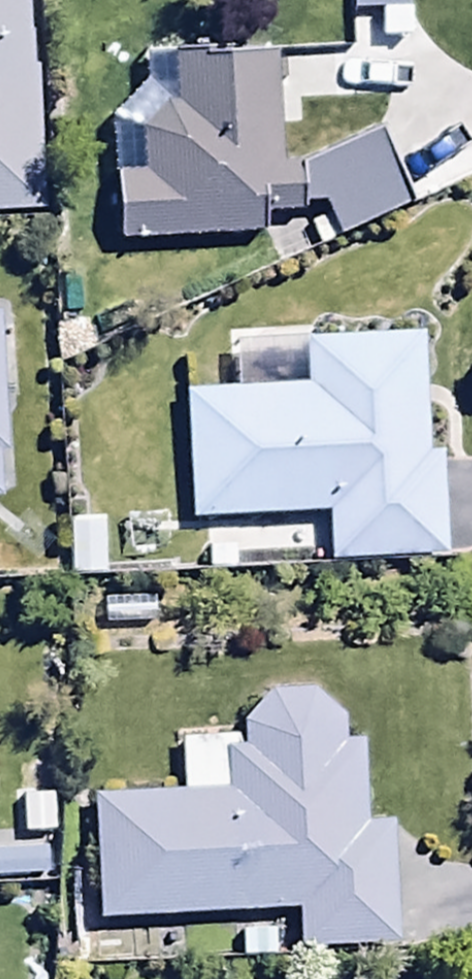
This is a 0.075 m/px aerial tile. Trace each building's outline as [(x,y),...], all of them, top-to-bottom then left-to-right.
[(33,0),(0,0),(0,222),(42,220),(33,0)] [(120,253),(266,244),(266,220),(327,218),(340,248),(411,217),(379,143),(308,174),(280,175),(277,59),(146,63),(147,92),(113,128),(120,253)] [(10,465),(2,327),(0,327),(0,466),(10,465)] [(236,351),(237,402),(189,403),(193,527),(330,523),(331,573),(445,570),(442,461),(423,462),(420,346),(236,351)] [(102,931),(298,920),(299,957),(399,955),(396,835),(366,836),(364,753),(345,753),(344,730),(312,700),(268,703),(241,737),(242,744),(178,747),(181,799),(95,803),(102,931)] [(0,859),(0,893),(50,892),(50,858),(0,859)]
